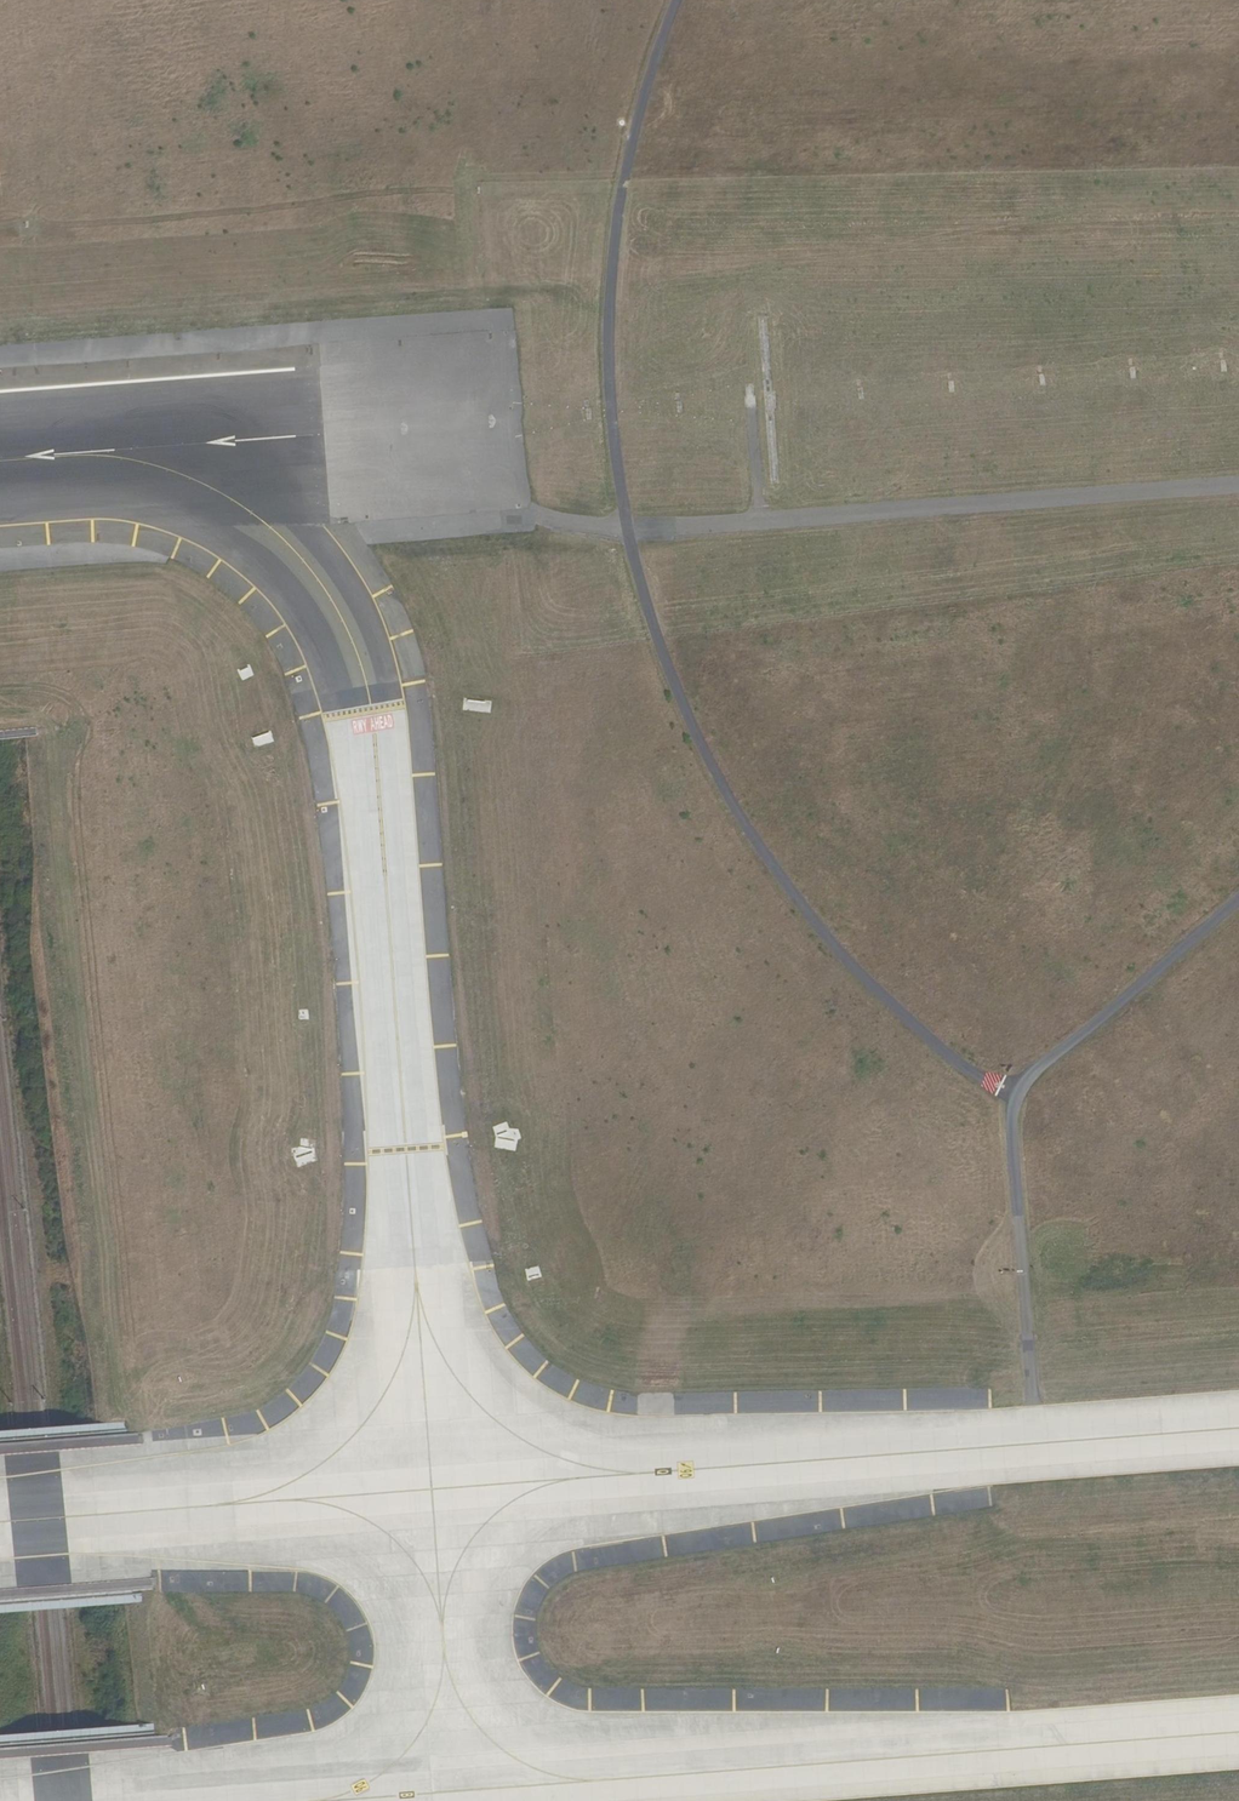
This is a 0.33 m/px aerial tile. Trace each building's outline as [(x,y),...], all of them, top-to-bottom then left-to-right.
[(73,1431),(72,1439),(87,1438),(87,1430),(73,1431)] [(8,1436),(9,1443),(57,1441),(55,1432),(8,1436)] [(27,1612),(73,1608),(142,1603),(141,1593),(0,1604),(0,1614),(27,1612)] [(156,1737),(155,1724),(86,1729),(38,1733),(0,1736),(0,1749),(156,1737)]
